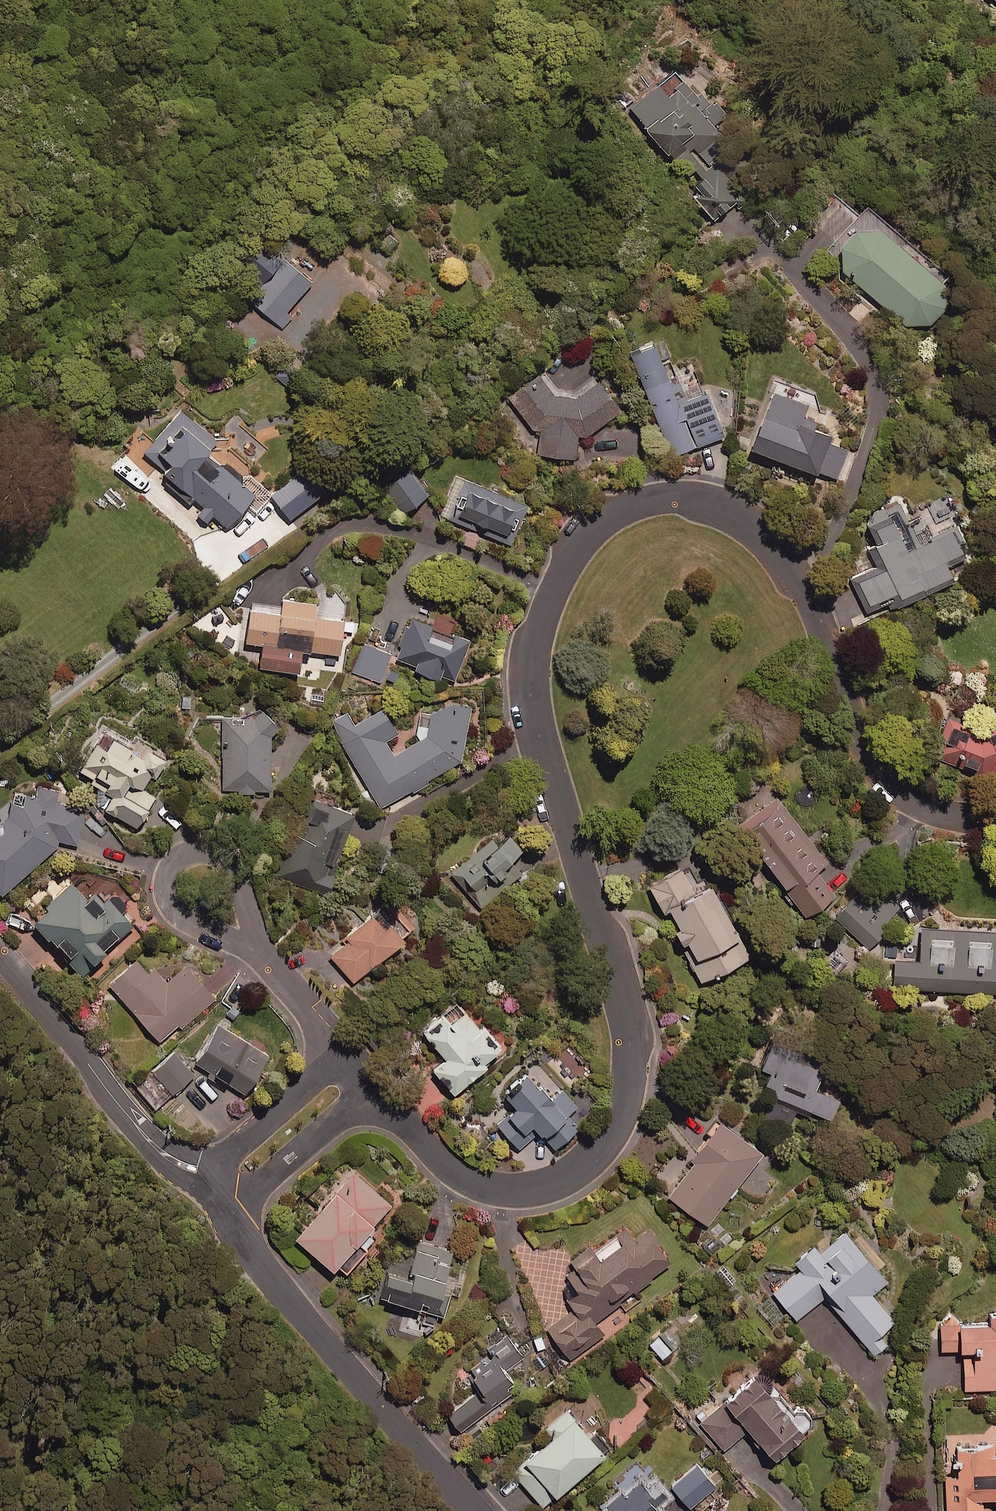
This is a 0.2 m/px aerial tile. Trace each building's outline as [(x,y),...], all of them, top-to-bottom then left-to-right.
[(724,120),(691,78),(662,100),(653,88),(628,107),(715,218),(739,199),(720,175),(744,157),(719,125),(724,120)] [(827,252),(839,263),(843,278),(905,328),(929,326),(946,306),(942,284),(947,279),(865,208),(827,252)] [(253,300),(278,323),(285,330),(297,318),(289,311),(316,283),(291,260),(281,271),(264,255),(251,268),(269,284),(253,300)] [(664,376),(652,347),(628,357),(662,436),(671,459),(723,437),(692,364),(664,376)] [(540,380),(538,377),(508,398),(511,402),(537,438),(544,439),(542,459),(577,462),(579,440),(583,440),(618,414),(596,383),(575,399),(552,397),(540,380)] [(812,432),(814,425),(803,420),(808,406),(773,393),(750,452),(816,477),(817,473),(836,480),(847,452),(827,445),(829,439),(812,432)] [(221,445),(184,411),(146,453),(179,483),(174,489),(190,504),(196,498),(206,508),(200,515),(209,524),(216,516),(229,529),(258,498),(211,455),(221,445)] [(333,488),(315,463),(274,495),(292,519),(333,488)] [(432,495),(413,472),(389,492),(408,515),(432,495)] [(529,507),(459,477),(443,516),(512,546),(529,507)] [(954,587),(947,571),(965,562),(961,553),(969,550),(950,507),(915,522),(908,505),(865,526),(887,580),(861,592),(870,614),(899,602),(902,609),(954,587)] [(320,605),(286,600),(284,614),(254,610),(250,643),(266,645),(263,668),(303,674),(306,651),(343,656),(347,622),(318,618),(320,605)] [(471,642),(454,636),(460,619),(435,609),(429,626),(412,620),(398,659),(418,667),(417,671),(455,686),(471,642)] [(391,656),(367,647),(358,673),(381,682),(391,656)] [(350,712),(343,716),(331,723),(341,741),(382,810),(466,760),(471,702),(419,714),(417,744),(395,757),(386,742),(400,734),(386,709),(358,726),(350,712)] [(242,717),(216,716),(215,739),(226,739),(224,792),(273,793),(275,718),(242,717)] [(984,785),(995,781),(995,729),(986,733),(945,720),(933,760),(980,775),(984,785)] [(147,757),(107,732),(81,775),(104,789),(96,802),(141,829),(160,799),(147,791),(166,759),(151,750),(147,757)] [(0,820),(0,890),(5,895),(58,848),(61,841),(78,846),(88,815),(57,805),(58,801),(60,797),(45,780),(0,820)] [(283,877),(331,898),(342,872),(337,871),(360,818),(316,799),(283,877)] [(826,865),(777,800),(738,829),(764,864),(807,919),(835,898),(816,873),(826,865)] [(527,853),(511,835),(499,845),(494,840),(453,874),(482,909),(525,873),(516,862),(527,853)] [(685,866),(647,890),(656,906),(652,908),(659,920),(668,915),(678,932),(670,937),(679,951),(701,988),(750,958),(701,878),(695,882),(685,866)] [(90,901),(74,886),(35,926),(85,975),(135,924),(101,891),(90,901)] [(900,911),(878,886),(867,895),(838,919),(847,930),(866,952),(889,932),(883,925),(900,911)] [(411,942),(406,936),(386,909),(345,939),(349,944),(333,955),(354,984),(411,942)] [(918,930),(917,965),(890,964),(889,990),(995,995),(995,934),(918,930)] [(901,946),(884,946),(884,961),(900,961),(901,946)] [(172,985),(146,955),(112,985),(164,1044),(216,998),(191,969),(172,985)] [(495,1068),(493,1066),(508,1051),(458,1000),(425,1033),(450,1059),(437,1072),(461,1097),(475,1084),(477,1086),(495,1068)] [(266,1053),(216,1023),(194,1061),(243,1091),(266,1053)] [(813,1094),(822,1072),(773,1051),(763,1073),(770,1076),(762,1094),(772,1098),(763,1119),(788,1129),(796,1109),(830,1123),(838,1104),(813,1094)] [(197,1076),(176,1054),(155,1072),(176,1095),(197,1076)] [(584,1105),(543,1059),(505,1092),(520,1109),(501,1127),(522,1150),(542,1132),(559,1151),(583,1129),(572,1116),(584,1105)] [(759,1157),(719,1127),(666,1199),(707,1229),(759,1157)] [(395,1206),(358,1174),(300,1241),(338,1273),(343,1268),(350,1275),(387,1232),(379,1225),(395,1206)] [(546,1330),(570,1362),(604,1336),(595,1324),(671,1267),(657,1249),(660,1247),(647,1229),(633,1240),(625,1229),(593,1253),(591,1251),(562,1272),(576,1292),(565,1300),(573,1310),(546,1330)] [(885,1285),(844,1235),(819,1254),(814,1248),(795,1263),(801,1272),(773,1295),(796,1322),(825,1297),(874,1356),(886,1346),(878,1337),(896,1323),(873,1295),(885,1285)] [(434,1332),(439,1315),(446,1317),(456,1285),(448,1283),(457,1253),(422,1243),(414,1268),(393,1261),(382,1298),(427,1311),(422,1329),(434,1332)] [(988,1320),(988,1327),(965,1327),(955,1315),(940,1328),(940,1352),(963,1352),(964,1392),(995,1391),(995,1320),(988,1320)] [(688,1339),(674,1323),(649,1346),(663,1361),(688,1339)] [(459,1434),(509,1396),(506,1392),(516,1385),(505,1370),(523,1356),(506,1333),(481,1352),(484,1356),(462,1373),(478,1394),(447,1418),(459,1434)] [(541,1336),(532,1340),(539,1354),(534,1356),(541,1371),(555,1364),(541,1336)] [(793,1416),(790,1413),(781,1401),(760,1376),(701,1424),(724,1452),(747,1432),(773,1464),(802,1440),(800,1437),(806,1432),(806,1431),(808,1430),(809,1429),(809,1427),(810,1425),(810,1423),(810,1422),(809,1420),(808,1418),(807,1417),(806,1416),(805,1415),(803,1414),(801,1414),(800,1414),(798,1414),(796,1414),(795,1415),(793,1416)] [(542,1510),(613,1451),(597,1431),(587,1440),(566,1414),(548,1429),(556,1438),(513,1474),(542,1510)] [(944,1467),(945,1504),(980,1504),(980,1489),(995,1489),(995,1441),(991,1441),(991,1435),(966,1435),(944,1435),(944,1467)] [(714,1490),(703,1477),(682,1494),(693,1507),(714,1490)] [(655,1509),(667,1498),(652,1480),(645,1487),(642,1483),(624,1498),(619,1492),(603,1507),(605,1509),(604,1510),(657,1510),(655,1509)]
